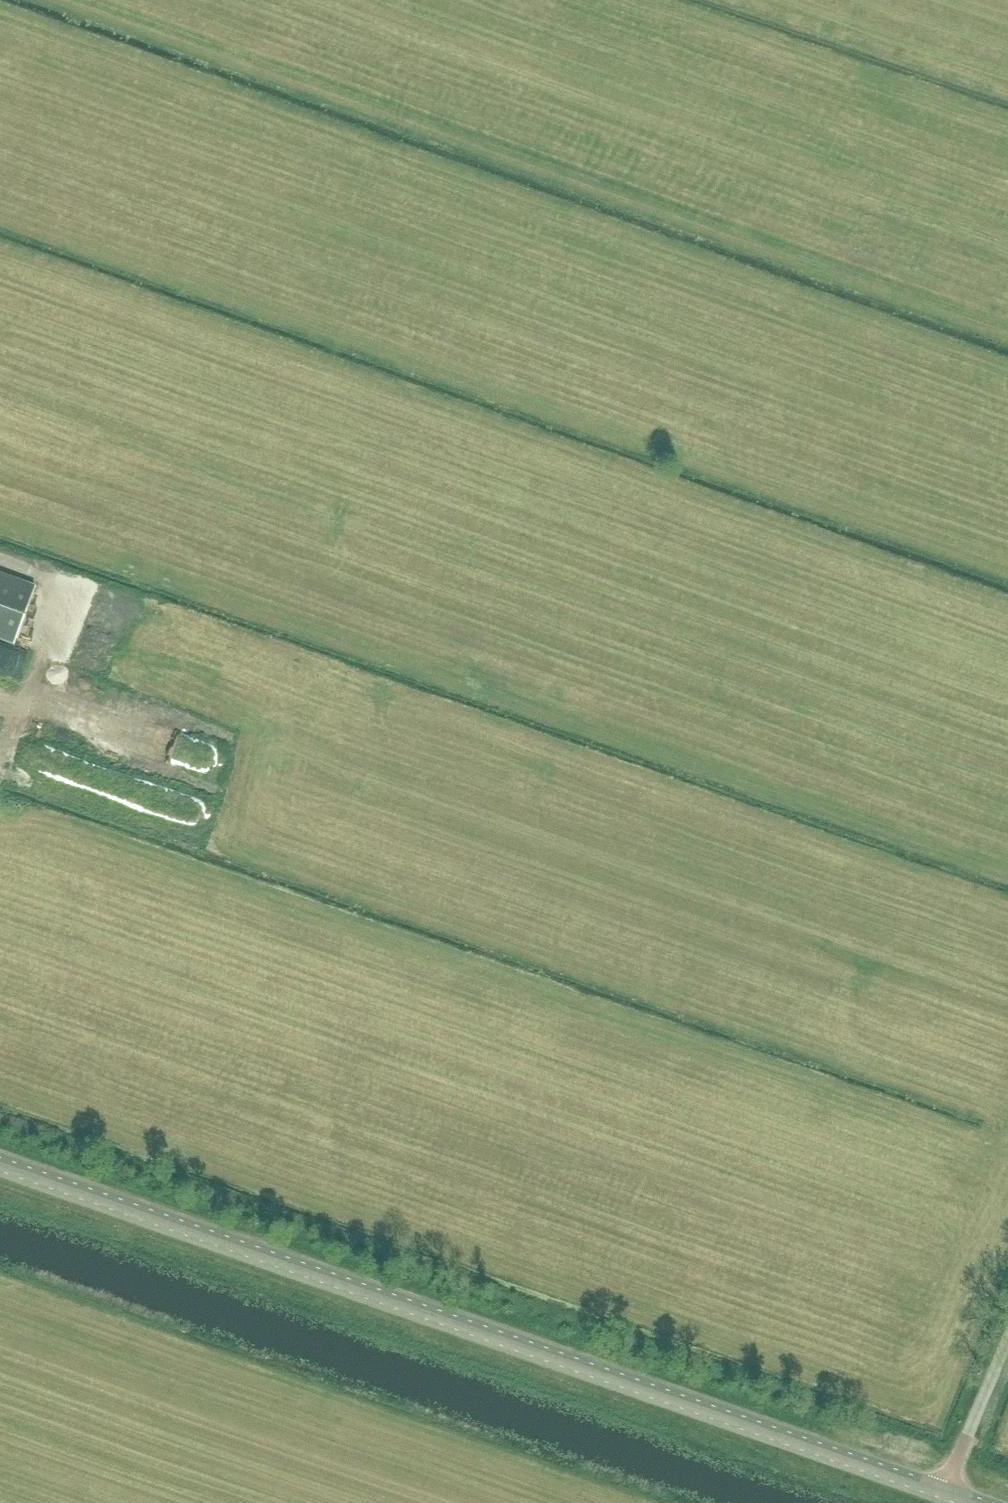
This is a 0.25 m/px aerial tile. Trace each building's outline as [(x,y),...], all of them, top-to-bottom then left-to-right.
[(35,586),(0,573),(0,639),(13,644),(35,586)]
